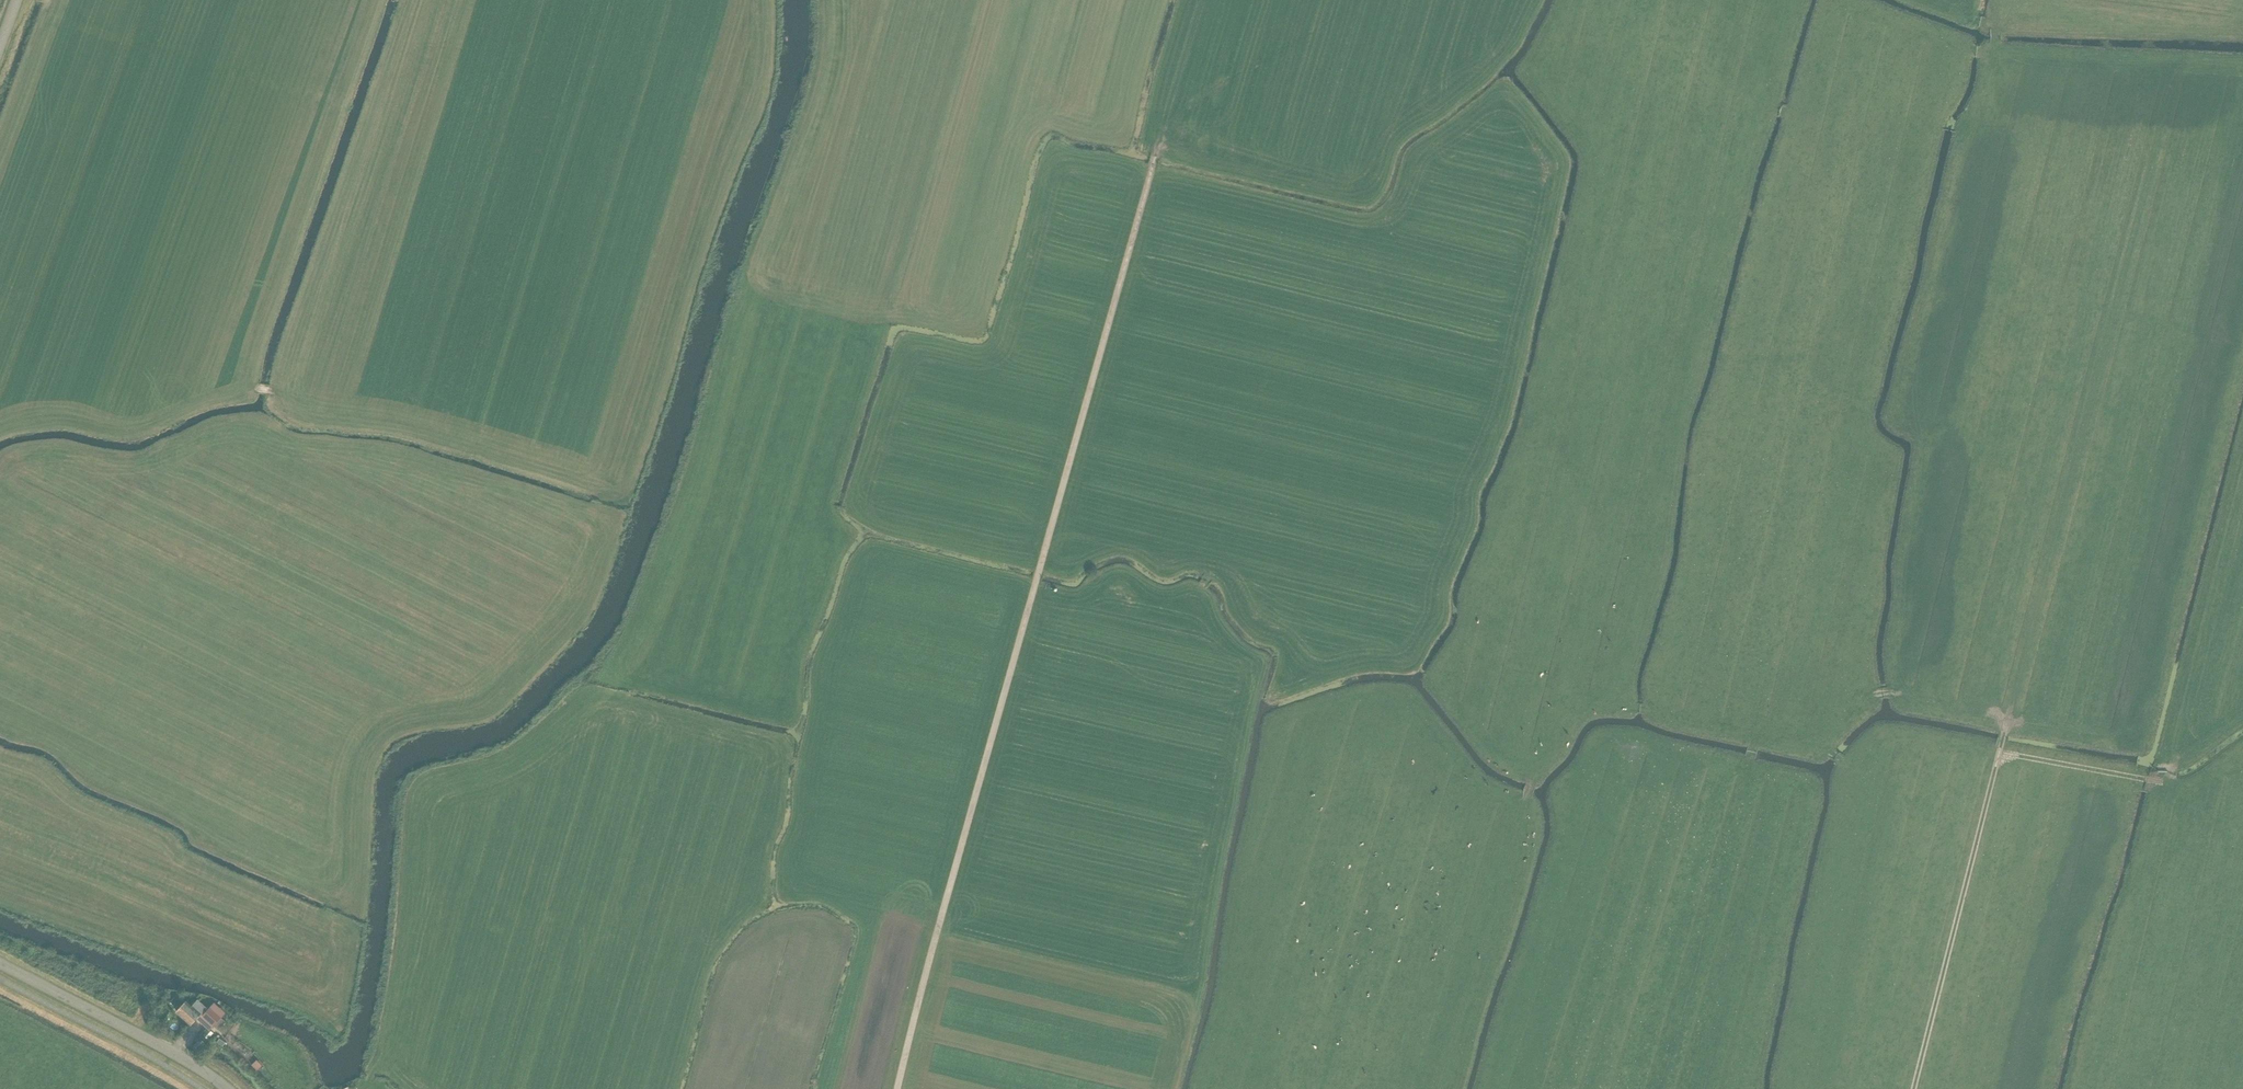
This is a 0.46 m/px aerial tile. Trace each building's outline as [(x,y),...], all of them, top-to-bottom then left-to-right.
[(197,1001),(196,1002),(192,1007),(201,1014),(214,1026),(221,1018),(207,1004),(204,1008),(197,1001)] [(177,1012),(191,1025),(201,1014),(192,1007),(186,1002),(177,1012)] [(247,1060),(252,1053),(234,1038),(228,1045),(247,1060)] [(258,1059),(255,1055),(253,1057),(251,1058),(255,1062),(251,1065),(257,1071),(262,1066),(257,1060),(258,1059)]
